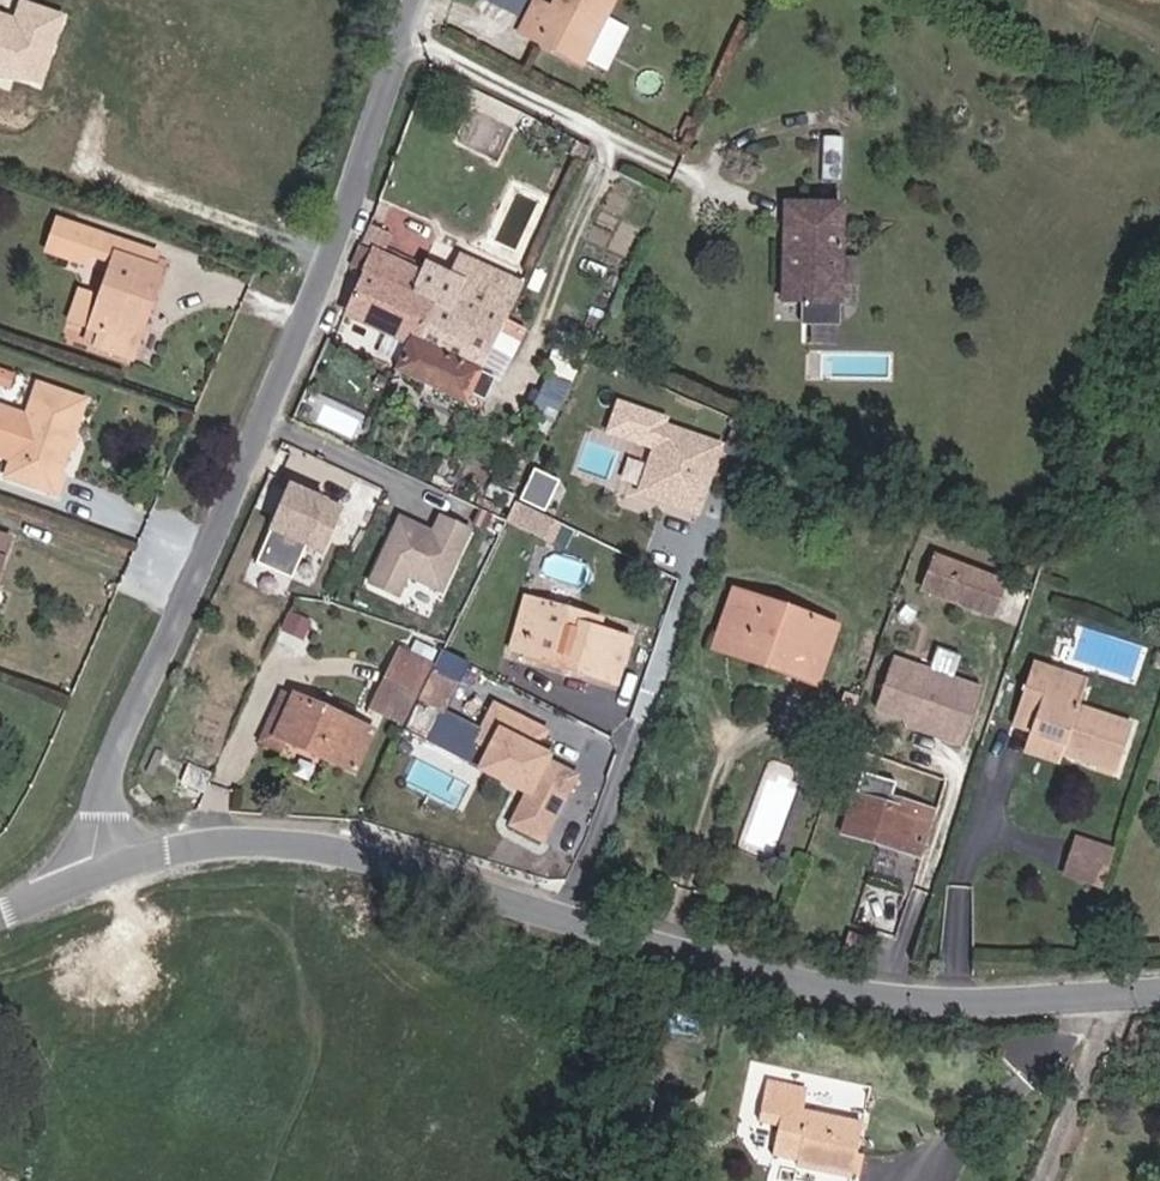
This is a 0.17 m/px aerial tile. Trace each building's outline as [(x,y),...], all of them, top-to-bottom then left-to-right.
[(0,10),(0,80),(37,92),(64,12),(28,0),(13,0),(9,13),(0,10)] [(523,12),(526,0),(484,0),(523,12)] [(613,0),(559,0),(556,6),(545,0),(534,0),(523,23),(576,50),(595,12),(604,17),(613,0)] [(604,17),(595,12),(576,50),(585,56),(604,17)] [(611,68),(631,27),(608,16),(588,58),(611,68)] [(846,210),(789,209),(787,308),(844,309),(846,210)] [(126,360),(141,314),(135,312),(142,293),(148,294),(155,271),(145,268),(149,255),(52,223),(42,252),(83,266),(87,256),(106,262),(93,299),(83,331),(93,335),(89,348),(126,360)] [(352,309),(396,330),(416,339),(433,303),(418,297),(428,276),(423,274),(391,258),(398,239),(369,225),(361,244),(376,252),(352,309)] [(511,316),(526,286),(467,258),(458,276),(429,263),(423,274),(428,276),(461,292),(511,316)] [(461,292),(428,276),(418,297),(433,303),(451,312),(461,292)] [(520,356),(533,326),(511,316),(461,292),(451,312),(433,303),(416,339),(407,358),(401,371),(492,411),(504,385),(486,377),(498,348),(520,356)] [(83,331),(93,299),(76,293),(66,325),(83,331)] [(416,339),(396,330),(387,349),(407,358),(416,339)] [(34,388),(22,421),(0,413),(0,461),(6,463),(0,480),(0,481),(48,499),(82,406),(34,388)] [(698,522),(723,450),(661,429),(636,500),(698,522)] [(252,559),(288,573),(300,543),(320,551),(339,503),(272,477),(252,528),(263,532),(252,559)] [(551,519),(516,504),(508,521),(543,536),(551,519)] [(430,526),(396,512),(365,583),(400,598),(409,578),(444,593),(472,527),(436,511),(430,526)] [(924,595),(999,619),(1010,585),(936,561),(924,595)] [(621,684),(635,640),(604,630),(572,621),(576,608),(532,595),(525,618),(541,623),(532,650),(555,657),(559,646),(575,650),(572,662),(569,669),(621,684)] [(817,693),(836,637),(737,596),(718,642),(768,661),(764,674),(817,693)] [(324,628),(298,615),(284,642),(310,655),(324,628)] [(938,649),(932,666),(957,674),(962,657),(938,649)] [(426,672),(394,656),(372,701),(405,717),(426,672)] [(1043,656),(1038,671),(1094,690),(1099,674),(1043,656)] [(962,750),(981,694),(896,664),(878,713),(907,723),(910,732),(921,735),(930,732),(945,737),(942,743),(962,750)] [(1073,736),(1067,752),(1124,772),(1141,720),(1090,703),(1094,690),(1038,671),(1024,715),(1042,721),(1040,726),(1073,736)] [(447,704),(457,683),(436,672),(425,694),(447,704)] [(288,742),(276,737),(296,693),(286,688),(260,741),(283,751),(288,742)] [(296,693),(276,737),(288,742),(356,771),(377,728),(296,693)] [(856,722),(863,702),(849,698),(843,719),(856,722)] [(534,754),(546,731),(495,706),(476,745),(500,757),(491,775),(511,784),(516,773),(535,782),(529,794),(514,825),(544,840),(577,775),(534,754)] [(1067,752),(1073,736),(1040,726),(1032,751),(1064,762),(1067,752)] [(491,775),(500,757),(476,745),(467,763),(491,775)] [(194,764),(186,781),(206,791),(214,773),(194,764)] [(529,794),(535,782),(516,773),(511,784),(529,794)] [(839,828),(922,859),(940,813),(888,794),(884,805),(852,794),(839,828)] [(1115,851),(1084,840),(1078,857),(1109,869),(1115,851)] [(1103,885),(1109,869),(1078,857),(1072,875),(1103,885)] [(813,1083),(774,1075),(766,1114),(788,1118),(782,1150),(807,1157),(806,1166),(856,1177),(868,1120),(809,1108),(813,1083)]
